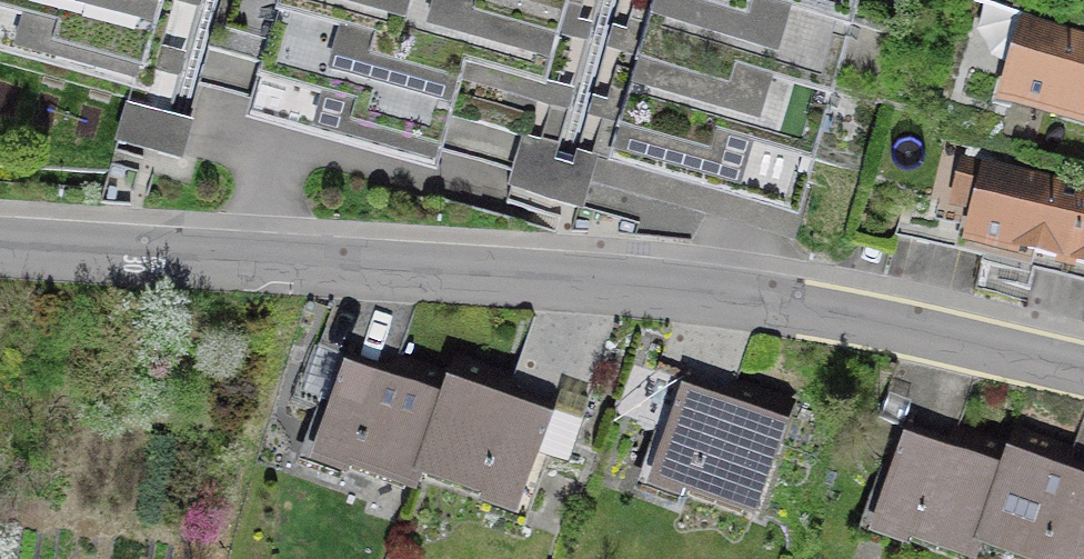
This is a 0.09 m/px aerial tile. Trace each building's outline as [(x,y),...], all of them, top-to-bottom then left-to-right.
[(152,77),(172,0),(0,0),(0,36),(152,77)] [(248,103),(443,157),(482,20),(553,40),(565,0),(277,0),(248,103)] [(617,132),(811,186),(863,0),(653,0),(617,132)] [(1034,33),(1011,114),(1083,135),(1083,47),(1034,33)] [(131,104),(121,134),(182,154),(192,125),(131,104)] [(1064,265),(1082,187),(967,160),(949,239),(1064,265)] [(1064,265),(1083,270),(1083,187),(1082,187),(1064,265)] [(447,399),(350,365),(310,476),(407,510),(417,487),(447,399)] [(417,487),(521,522),(559,411),(455,376),(447,399),(417,487)] [(789,420),(687,386),(651,494),(752,528),(789,420)] [(909,438),(874,543),(922,558),(980,558),(1010,472),(909,438)] [(1076,467),(1019,447),(1010,472),(980,558),(1083,558),(1083,480),(1073,476),(1076,467)]
